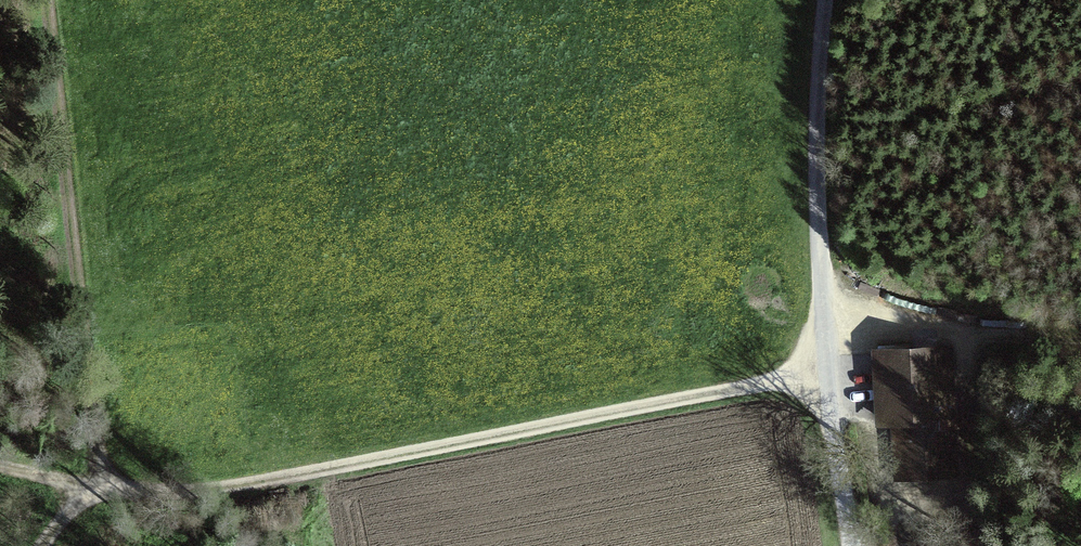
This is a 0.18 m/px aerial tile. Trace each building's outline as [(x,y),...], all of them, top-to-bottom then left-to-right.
[(935,351),(877,355),(880,422),(906,421),(908,461),(951,459),(948,394),(938,395),(935,351)]
